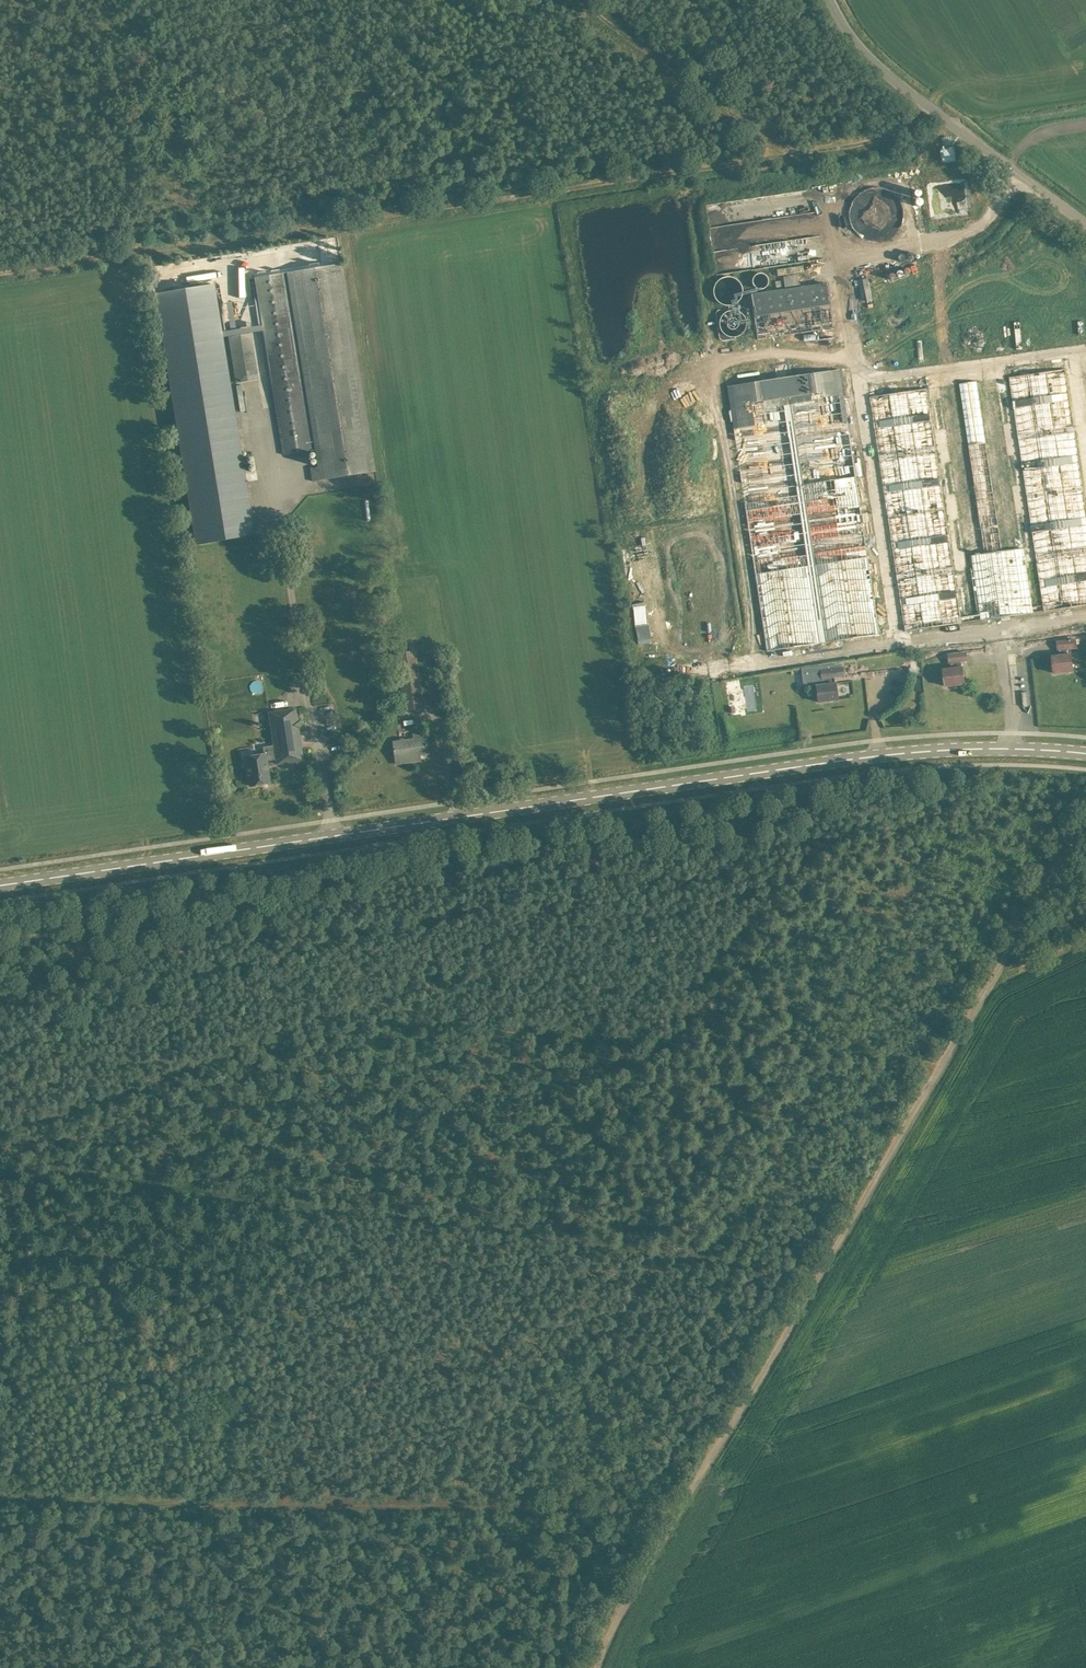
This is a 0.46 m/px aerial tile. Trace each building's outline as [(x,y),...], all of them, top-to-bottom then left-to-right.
[(850,229),(894,240),(904,196),(860,185),(850,229)] [(815,283),(808,237),(794,239),(779,234),(770,235),(771,242),(752,246),(748,221),(710,227),(717,273),(725,272),(723,270),(731,265),(731,267),(740,265),(737,264),(740,257),(761,264),(763,259),(754,256),(768,248),(771,266),(750,269),(754,292),(782,274),(784,288),(799,285),(797,273),(803,272),(811,283),(815,283)] [(312,481),(376,470),(343,263),(287,272),(318,466),(310,467),(312,481)] [(284,273),(256,277),(284,454),(312,450),(284,273)] [(718,298),(736,298),(737,280),(719,279),(718,298)] [(752,292),(757,338),(817,331),(818,339),(834,337),(828,283),(752,292)] [(215,284),(156,293),(196,543),(255,533),(215,284)] [(251,332),(229,336),(236,383),(259,379),(251,332)] [(781,524),(774,522),(772,529),(766,528),(768,518),(750,515),(767,648),(876,635),(842,368),(728,383),(741,487),(752,486),(754,499),(757,482),(766,481),(768,491),(766,499),(774,500),(775,498),(803,503),(777,506),(777,503),(776,506),(772,507),(776,507),(774,520),(779,520),(777,508),(791,510),(790,518),(784,517),(786,539),(776,537),(774,524),(781,524)] [(1085,605),(1085,485),(1070,368),(984,380),(986,395),(1004,392),(1008,417),(1015,416),(1020,454),(1010,455),(1014,481),(1024,480),(1029,514),(1024,514),(1029,546),(970,554),(978,612),(973,613),(968,581),(956,582),(952,549),(963,547),(959,521),(950,522),(932,387),(871,395),(903,629),(1085,605)] [(991,487),(979,380),(961,382),(973,484),(981,483),(981,488),(991,487)] [(1002,548),(994,497),(977,500),(985,551),(1002,548)] [(1077,647),(1076,639),(1057,642),(1058,649),(1060,649),(1060,655),(1052,656),(1054,673),(1074,671),(1072,654),(1071,654),(1071,648),(1077,647)] [(406,712),(424,709),(414,650),(396,653),(406,712)] [(967,661),(967,652),(949,654),(950,662),(951,662),(951,668),(944,669),(946,686),(965,684),(963,667),(962,661),(967,661)] [(819,670),(819,672),(820,679),(822,678),(823,686),(816,687),(818,702),(837,699),(835,683),(834,677),(843,676),(842,666),(819,670)] [(283,755),(302,753),(295,709),(269,713),(274,742),(281,741),(283,755)] [(427,743),(426,740),(425,732),(412,734),(413,739),(393,742),(394,753),(396,764),(421,760),(420,755),(428,754),(427,743)] [(281,741),(274,742),(274,746),(264,747),(265,754),(245,757),(248,776),(249,776),(251,786),(270,783),(267,760),(276,759),(277,764),(284,763),(283,755),(281,741)] [(283,755),(284,763),(303,760),(302,753),(283,755)]
